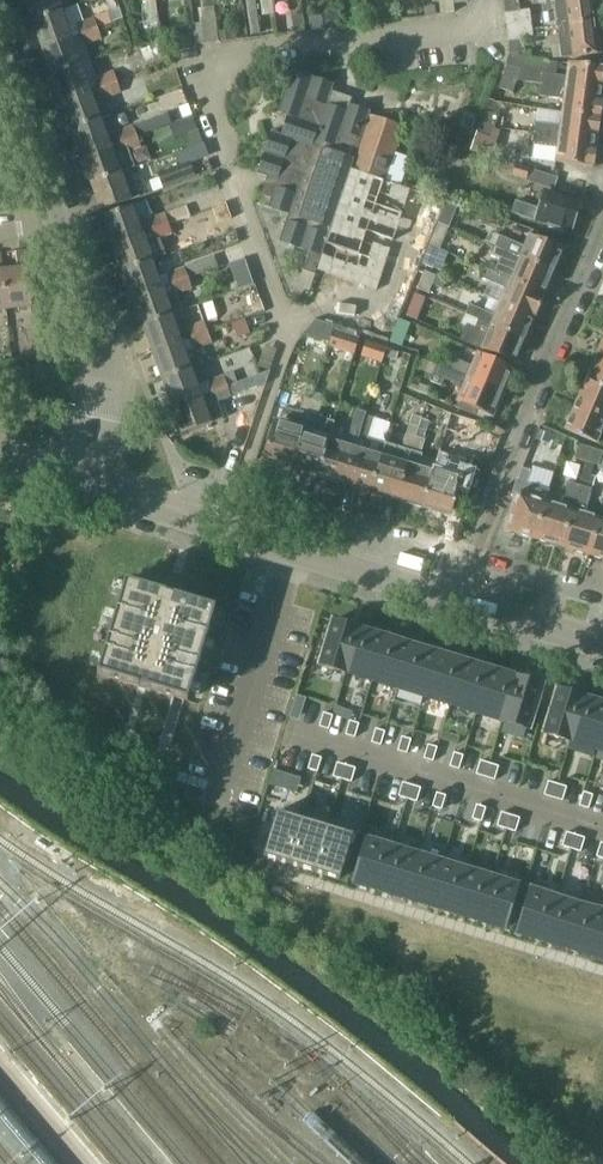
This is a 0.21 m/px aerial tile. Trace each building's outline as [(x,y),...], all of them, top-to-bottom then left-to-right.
[(33,21),(62,10),(62,11),(74,6),(72,0),(25,0),(33,21)] [(204,8),(204,11),(216,10),(215,0),(203,0),(204,8)] [(260,35),(255,0),(248,0),(253,36),(260,35)] [(263,16),(274,14),(272,0),(261,0),(263,16)] [(508,32),(533,29),(530,9),(520,11),(519,0),(511,0),(504,1),(508,32)] [(558,26),(594,22),(592,4),(597,3),(597,0),(555,0),(558,26)] [(62,10),(33,21),(43,48),(72,38),(81,34),(98,28),(99,29),(112,24),(107,12),(94,17),(83,21),(77,5),(74,6),(62,11),(62,10)] [(436,15),(435,6),(425,7),(426,16),(436,15)] [(326,14),(328,28),(340,27),(339,12),(326,14)] [(292,16),(294,33),(306,31),(304,15),(292,16)] [(558,26),(562,57),(602,52),(602,49),(602,40),(597,40),(594,22),(558,26)] [(98,28),(81,34),(85,45),(102,39),(99,29),(98,28)] [(533,29),(508,32),(510,54),(510,55),(526,53),(526,52),(524,41),(534,39),(533,29)] [(231,30),(219,31),(221,42),(233,41),(231,30)] [(72,38),(43,48),(52,75),(82,64),(72,38)] [(541,84),(602,92),(602,66),(569,62),(569,63),(567,76),(556,75),(543,73),(541,84)] [(82,64),(52,75),(62,103),(92,92),(88,82),(82,64)] [(507,66),(503,77),(517,82),(517,81),(521,71),(507,66)] [(258,173),(257,174),(268,177),(262,195),(272,199),(269,208),(289,215),(280,242),(310,252),(304,271),(316,275),(327,241),(341,200),(352,169),(370,116),(371,112),(350,105),(352,99),(332,92),(335,85),(334,84),(302,74),(292,70),(286,88),(280,107),(278,113),(288,116),(282,135),(272,132),(269,139),(258,173)] [(114,72),(97,79),(101,89),(118,83),(114,72)] [(503,77),(500,88),(513,93),(517,82),(503,77)] [(92,92),(62,103),(72,130),(102,119),(96,102),(122,93),(118,83),(101,89),(92,92)] [(540,96),(564,99),(563,112),(602,118),(602,107),(602,92),(541,84),(541,85),(540,96)] [(538,109),(535,133),(598,142),(602,118),(563,112),(563,113),(562,112),(538,109)] [(485,111),(481,122),(495,127),(499,116),(485,111)] [(472,133),(478,117),(465,112),(459,128),(472,133)] [(169,124),(175,140),(189,134),(198,131),(193,116),(169,124)] [(370,116),(352,169),(386,180),(404,127),(370,116)] [(102,119),(72,130),(82,157),(138,137),(134,126),(108,135),(102,119)] [(151,120),(134,126),(138,137),(155,131),(151,120)] [(481,122),(472,148),(470,151),(485,156),(495,127),(481,122)] [(199,131),(189,134),(194,147),(204,143),(203,141),(199,131)] [(517,133),(516,144),(529,146),(530,144),(533,145),(534,135),(517,133)] [(533,145),(531,159),(556,162),(556,161),(595,166),(598,142),(535,133),(534,135),(533,145)] [(138,137),(82,157),(92,184),(130,170),(131,169),(125,154),(142,148),(138,137)] [(160,178),(164,189),(196,177),(191,162),(158,174),(160,178)] [(530,169),(516,165),(512,176),(526,180),(530,169)] [(130,170),(92,184),(102,211),(140,197),(130,170)] [(160,178),(150,182),(154,192),(164,189),(160,178)] [(516,201),(512,212),(573,231),(582,204),(570,200),(570,199),(559,195),(558,196),(544,192),(539,209),(516,201)] [(341,200),(327,241),(371,256),(385,215),(341,200)] [(438,222),(450,227),(458,205),(446,201),(438,222)] [(133,206),(104,217),(114,244),(170,224),(166,213),(139,223),(133,206)] [(385,215),(371,256),(393,264),(390,270),(414,279),(427,244),(405,236),(410,223),(385,215)] [(430,244),(441,249),(450,227),(438,222),(430,244)] [(170,224),(114,244),(123,271),(153,261),(167,256),(161,240),(173,235),(170,224)] [(500,236),(495,246),(554,271),(563,249),(531,235),(525,247),(500,236)] [(422,264),(434,269),(441,249),(430,244),(422,264)] [(495,246),(491,256),(505,262),(499,274),(544,294),(554,271),(495,246)] [(3,271),(2,271),(7,310),(33,306),(28,269),(26,250),(16,251),(18,269),(3,271)] [(153,261),(123,271),(133,298),(189,278),(185,268),(159,277),(153,261)] [(234,271),(240,289),(252,285),(246,267),(234,271)] [(486,268),(481,279),(507,290),(501,303),(534,317),(534,318),(536,318),(546,295),(544,294),(499,274),(486,268)] [(429,294),(433,285),(444,290),(447,281),(425,271),(417,289),(429,294)] [(189,278),(133,298),(143,325),(173,315),(183,311),(177,295),(193,289),(189,278)] [(426,298),(415,294),(407,316),(418,320),(426,298)] [(470,305),(466,315),(480,321),(479,321),(524,341),(534,318),(534,317),(501,303),(496,316),(470,305)] [(173,315),(143,325),(153,352),(183,342),(173,315)] [(238,338),(250,334),(245,319),(233,324),(238,338)] [(411,324),(400,320),(391,342),(402,347),(411,324)] [(465,325),(459,339),(480,348),(482,349),(515,363),(524,341),(479,321),(476,330),(465,325)] [(188,328),(192,338),(208,332),(205,322),(188,328)] [(212,343),(208,332),(192,338),(195,349),(212,343)] [(333,333),(329,346),(345,351),(349,337),(333,333)] [(183,342),(153,352),(163,379),(192,369),(186,352),(195,349),(192,338),(183,342)] [(366,342),(362,356),(382,362),(384,355),(387,348),(366,342)] [(389,349),(386,356),(395,359),(398,352),(389,349)] [(455,360),(451,369),(500,390),(503,392),(504,390),(513,368),(480,353),(474,367),(455,359),(455,360)] [(587,381),(602,388),(602,359),(597,356),(587,381)] [(436,363),(430,378),(431,382),(441,386),(444,379),(465,387),(465,389),(464,390),(459,402),(493,416),(503,392),(500,390),(451,369),(436,363)] [(192,369),(163,379),(172,407),(227,386),(224,376),(198,386),(192,369)] [(234,373),(224,376),(227,383),(227,386),(238,383),(234,373)] [(270,373),(242,382),(246,391),(266,384),(270,373)] [(577,404),(602,416),(602,388),(587,381),(583,390),(577,404)] [(227,386),(172,407),(182,434),(223,419),(217,402),(231,397),(227,386)] [(270,440),(265,460),(280,464),(281,461),(293,464),(309,413),(313,400),(304,397),(299,414),(285,409),(281,421),(277,420),(274,428),(271,427),(268,440),(270,440)] [(323,403),(313,400),(309,413),(319,416),(323,403)] [(490,421),(492,416),(459,402),(456,407),(490,421)] [(566,430),(599,443),(602,433),(602,416),(577,404),(566,430)] [(329,441),(318,476),(332,480),(333,476),(346,480),(365,415),(366,415),(367,413),(357,410),(346,445),(346,446),(329,441)] [(309,413),(293,464),(306,468),(305,472),(318,476),(329,441),(335,421),(319,416),(309,413)] [(451,414),(447,430),(457,433),(462,418),(452,414),(451,414)] [(365,415),(346,480),(358,484),(357,488),(371,492),(386,442),(369,437),(375,419),(375,418),(366,415),(365,415)] [(386,442),(371,492),(384,496),(385,492),(398,496),(421,419),(422,418),(412,415),(402,448),(386,442)] [(421,419),(398,496),(411,500),(409,504),(424,508),(425,504),(424,504),(436,464),(436,463),(420,459),(422,453),(426,440),(425,440),(430,421),(421,419)] [(547,444),(551,434),(540,430),(536,439),(547,444)] [(577,459),(589,462),(593,448),(581,445),(577,459)] [(589,462),(599,465),(602,452),(593,448),(589,462)] [(436,464),(424,504),(425,504),(433,507),(431,510),(442,513),(443,510),(450,512),(451,509),(453,510),(458,493),(462,494),(465,484),(461,483),(463,477),(462,476),(466,460),(439,452),(436,461),(436,463),(436,464)] [(517,494),(507,528),(535,537),(546,502),(550,490),(528,483),(532,471),(522,468),(519,479),(517,479),(513,493),(517,494)] [(546,502),(535,537),(563,545),(581,486),(569,482),(562,506),(546,502)] [(581,486),(563,545),(590,554),(601,518),(585,513),(592,489),(581,486)] [(590,554),(602,557),(602,519),(601,518),(590,554)] [(126,581),(98,673),(188,701),(216,608),(178,597),(182,582),(168,578),(164,592),(126,581)] [(333,621),(319,665),(346,673),(360,629),(333,621)] [(360,629),(346,673),(372,681),(386,637),(360,629)] [(386,637),(372,681),(399,689),(412,645),(386,637)] [(412,645),(399,689),(425,697),(438,653),(412,645)] [(438,653),(425,697),(451,705),(464,661),(438,653)] [(464,661),(451,705),(477,713),(490,669),(464,661)] [(490,669),(477,713),(503,721),(516,677),(490,669)] [(516,677),(503,721),(530,729),(544,685),(516,677)] [(557,689),(544,733),(571,742),(584,697),(557,689)] [(571,742),(597,749),(602,729),(602,703),(584,697),(571,742)] [(324,713),(320,727),(329,730),(333,716),(324,713)] [(350,721),(346,735),(355,738),(359,724),(350,721)] [(376,729),(372,743),(381,746),(385,732),(376,729)] [(402,737),(398,751),(407,754),(412,740),(402,737)] [(428,745),(424,759),(434,761),(438,748),(428,745)] [(455,753),(450,767),(460,769),(464,756),(455,753)] [(313,755),(309,769),(318,772),(322,758),(313,755)] [(481,761),(477,775),(486,777),(490,763),(481,761)] [(338,763),(333,777),(343,779),(347,766),(338,763)] [(490,763),(486,777),(495,780),(499,766),(490,763)] [(347,766),(343,779),(352,782),(356,768),(347,766)] [(549,781),(545,795),(554,798),(558,784),(549,781)] [(403,782),(399,796),(408,799),(412,785),(403,782)] [(558,784),(554,798),(563,801),(567,787),(558,784)] [(412,785),(408,799),(417,802),(421,788),(412,785)] [(584,792),(580,806),(589,809),(593,795),(584,792)] [(437,793),(433,807),(442,809),(446,796),(437,793)] [(477,805),(473,819),(482,822),(486,808),(477,805)] [(278,812),(264,856),(290,864),(303,820),(278,812)] [(502,812),(498,826),(507,829),(511,815),(502,812)] [(511,815),(507,829),(516,832),(520,818),(511,815)] [(303,820),(290,864),(315,871),(328,827),(303,820)] [(328,827),(315,871),(340,879),(354,835),(328,827)] [(567,832),(563,846),(572,849),(576,835),(567,832)] [(576,835),(572,849),(581,852),(585,838),(576,835)] [(368,839),(354,883),(380,891),(393,847),(368,839)] [(393,847),(380,891),(405,899),(418,854),(393,847)] [(418,854),(405,899),(429,906),(443,862),(418,854)] [(443,862),(429,906),(454,914),(468,869),(443,862)] [(468,869),(454,914),(479,921),(492,877),(468,869)] [(492,877),(479,921),(505,929),(518,885),(492,877)] [(532,889),(518,933),(544,941),(557,897),(532,889)] [(557,897),(544,941),(569,948),(582,904),(557,897)] [(569,948),(593,956),(602,924),(602,911),(582,904),(569,948)] [(593,956),(602,959),(602,924),(593,956)]
